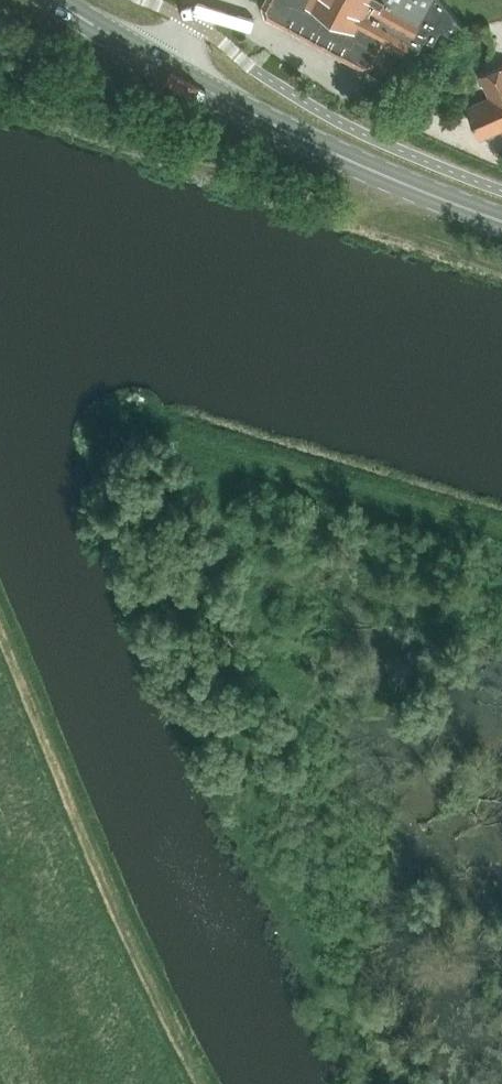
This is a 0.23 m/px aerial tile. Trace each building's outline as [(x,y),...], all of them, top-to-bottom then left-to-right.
[(264,7),(267,17),(364,69),(374,66),(385,45),(403,55),(418,49),(425,37),(433,42),(441,27),(452,33),(464,25),(445,0),(268,0),(264,7)] [(480,101),(468,106),(481,137),(501,128),(501,65),(481,74),(490,96),(479,101),(480,101)]
